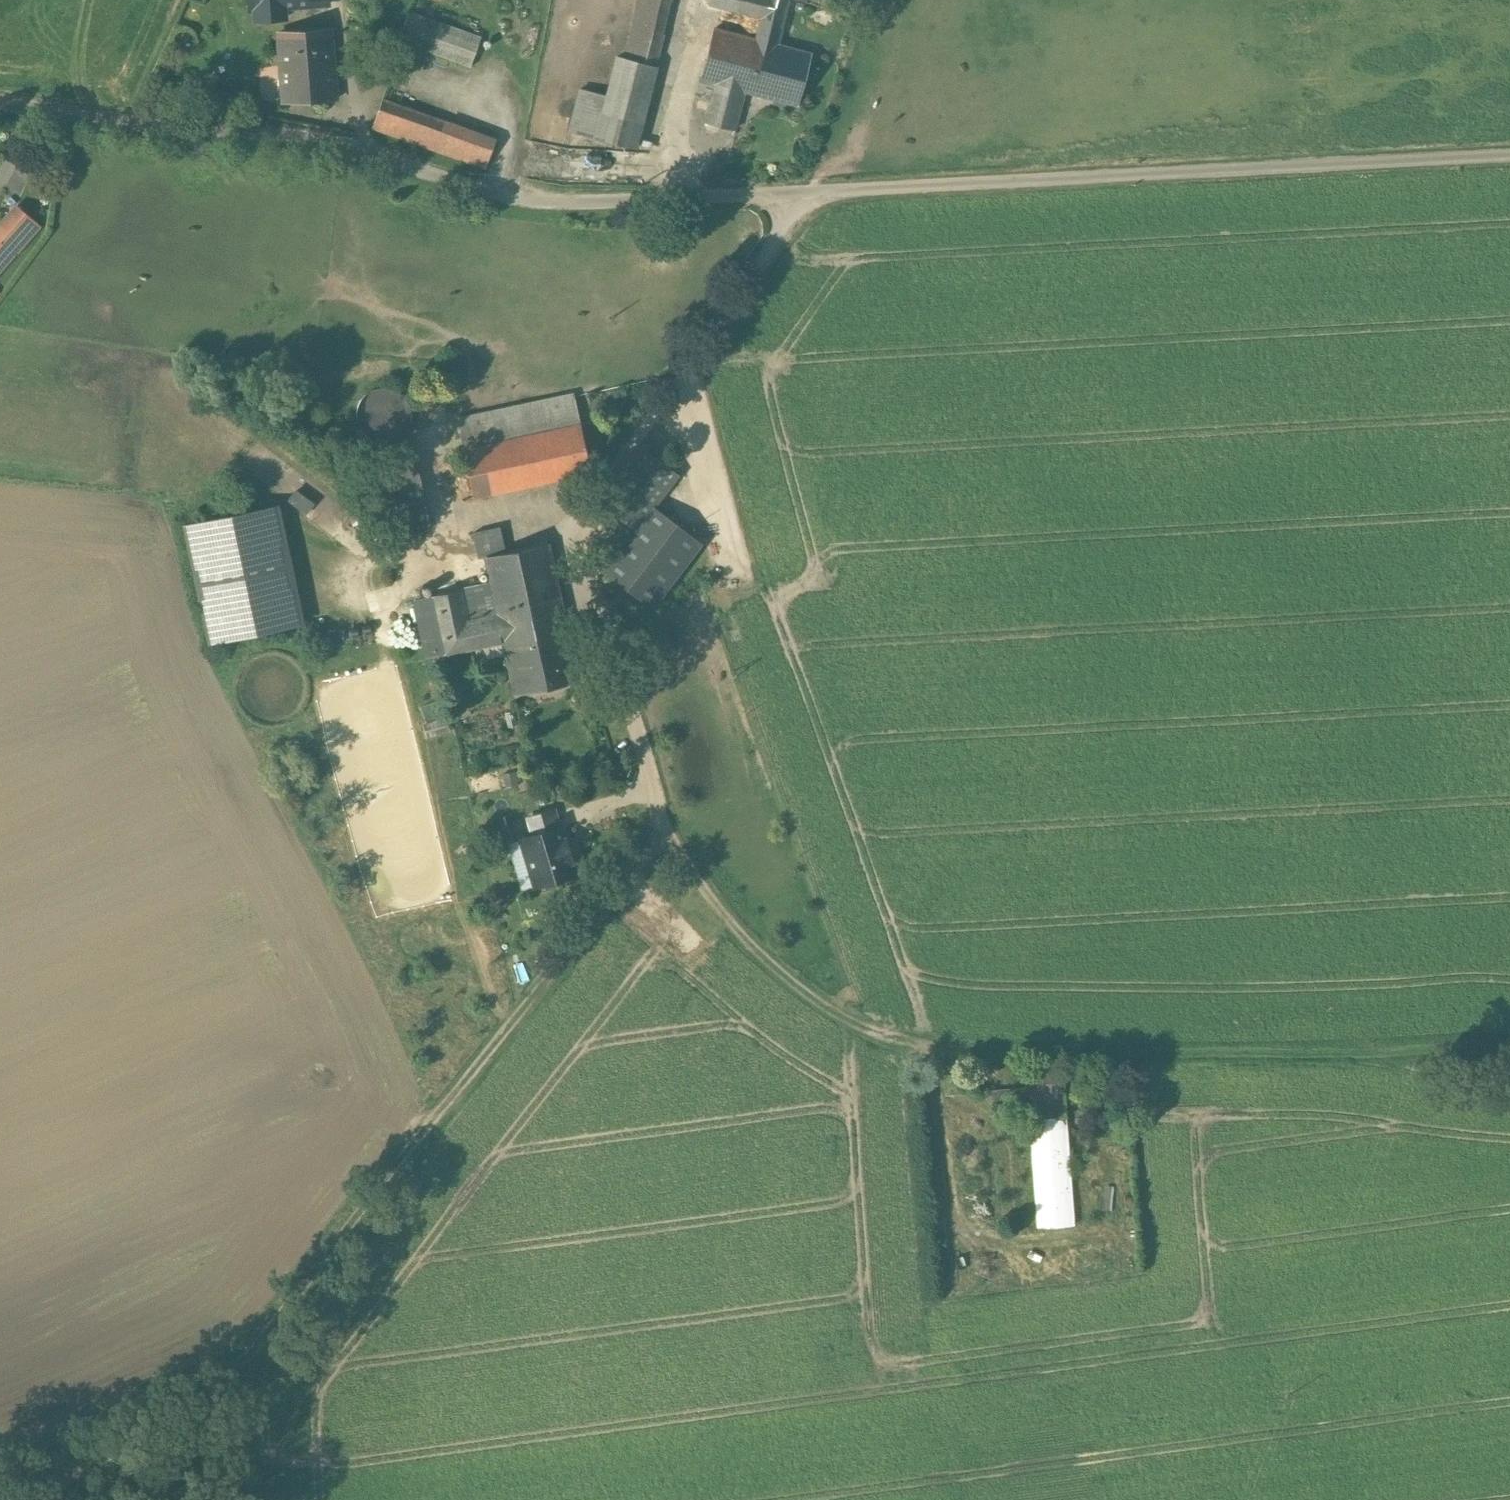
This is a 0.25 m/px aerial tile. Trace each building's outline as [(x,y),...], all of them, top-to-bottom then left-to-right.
[(260,21),(295,19),(294,4),(342,1),(342,0),(259,0),(260,21)] [(673,0),(633,0),(611,95),(581,89),(571,135),(638,150),(673,0)] [(781,46),(792,0),(715,0),(713,7),(763,19),(758,40),(781,46)] [(415,14),(405,42),(474,65),(483,38),(415,14)] [(340,100),(334,28),(277,33),(283,105),(340,100)] [(758,40),(717,30),(699,98),(711,102),(706,121),(741,130),(751,91),(800,103),(813,54),(781,46),(758,40)] [(385,97),(374,127),(485,168),(496,138),(385,97)] [(19,205),(0,227),(0,270),(41,223),(19,205)] [(459,417),(475,495),(591,470),(575,392),(459,417)] [(597,513),(632,540),(658,506),(682,474),(647,447),(597,513)] [(300,623),(275,506),(190,524),(215,641),(300,623)] [(705,542),(658,506),(632,540),(608,572),(654,608),(705,542)] [(505,552),(486,556),(491,582),(498,614),(504,640),(515,693),(576,680),(547,543),(505,552)] [(413,624),(417,641),(437,636),(441,653),(504,640),(498,614),(471,620),(464,588),(408,600),(413,624)] [(559,827),(533,835),(521,839),(535,885),(574,873),(570,860),(571,860),(565,840),(564,841),(560,827),(559,827)] [(1074,1223),(1062,1082),(1022,1085),(1034,1226),(1074,1223)]
